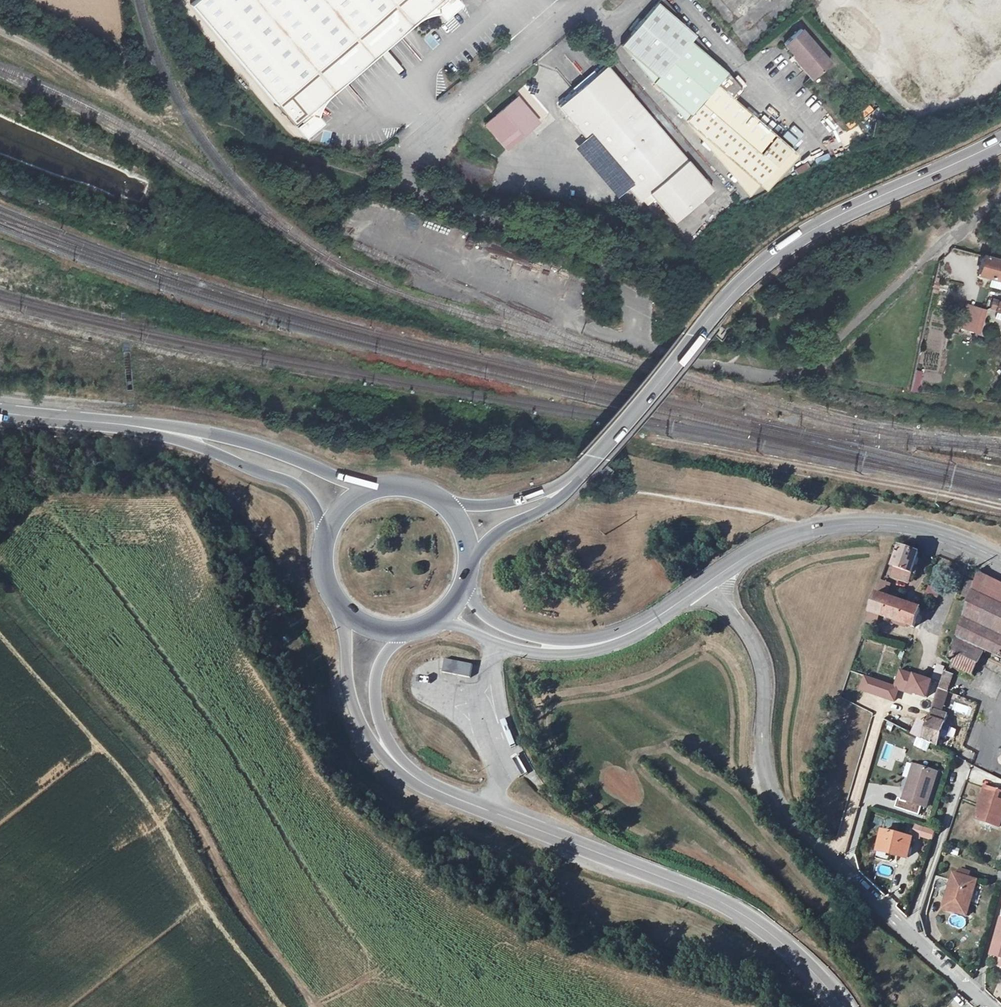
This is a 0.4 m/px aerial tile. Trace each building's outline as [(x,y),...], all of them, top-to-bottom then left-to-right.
[(194,1),(191,4),(293,124),(299,118),(302,122),(306,121),(310,122),(313,112),(311,109),(333,89),(330,86),(407,20),(410,24),(430,7),(433,4),(435,8),(446,6),(445,5),(445,1),(446,0),(193,0),(194,1)] [(446,6),(447,8),(451,9),(454,8),(456,5),(456,1),(455,0),(446,0),(445,1),(445,5),(446,6)] [(653,82),(690,114),(685,120),(760,184),(791,149),(733,99),(741,89),(726,72),(704,53),(707,50),(694,35),(672,16),(675,12),(665,0),(660,0),(621,45),(658,77),(653,82)] [(784,43),(794,55),(813,77),(830,63),(801,29),(784,43)] [(813,77),(794,55),(792,57),(811,79),(813,77)] [(582,86),(576,91),(558,106),(640,201),(649,193),(674,222),(712,189),(606,66),(582,86)] [(573,87),(576,91),(582,86),(579,83),(573,87)] [(506,150),(539,122),(518,97),(485,125),(506,150)] [(306,121),(302,122),(300,125),(300,129),(303,132),(306,133),(310,132),(312,129),(312,125),(310,122),(306,121)] [(983,255),(979,274),(1000,280),(1000,260),(983,255)] [(993,300),(991,308),(996,310),(996,311),(1000,312),(1000,302),(993,300)] [(969,330),(976,307),(969,305),(963,328),(969,330)] [(985,310),(976,307),(969,330),(978,332),(985,310)] [(913,574),(916,567),(920,554),(901,548),(894,568),(895,569),(912,574),(913,574)] [(912,574),(895,569),(890,585),(901,588),(903,581),(909,583),(912,574)] [(952,651),(979,664),(985,652),(1000,659),(1000,584),(979,572),(952,651)] [(937,598),(940,591),(930,587),(927,594),(937,598)] [(876,595),(870,613),(880,617),(915,628),(921,609),(876,595)] [(880,617),(870,613),(867,623),(877,627),(880,617)] [(979,664),(952,651),(949,659),(952,660),(955,666),(974,676),(979,664)] [(473,666),(445,660),(443,673),(470,678),(473,666)] [(895,687),(867,677),(862,691),(895,702),(899,689),(927,698),(933,681),(900,670),(895,687)] [(945,673),(941,686),(949,689),(954,676),(945,673)] [(949,689),(941,686),(933,708),(942,711),(949,689)] [(923,740),(927,727),(888,707),(884,720),(885,721),(923,740)] [(927,727),(923,740),(937,747),(941,738),(945,724),(948,716),(932,711),(927,727)] [(951,727),(945,724),(941,738),(947,740),(951,727)] [(938,773),(917,767),(913,780),(910,779),(903,801),(907,802),(922,806),(926,808),(938,773)] [(986,788),(984,796),(985,796),(977,820),(1000,828),(1000,825),(1000,794),(986,788)] [(922,806),(907,802),(905,809),(919,814),(922,806)] [(931,830),(916,825),(913,835),(922,837),(921,839),(932,843),(936,832),(931,830)] [(883,832),(879,851),(908,858),(913,839),(883,832)] [(978,882),(957,875),(953,888),(950,887),(943,909),(967,917),(978,882)] [(992,952),(1000,954),(999,957),(1000,958),(1000,922),(992,952)] [(999,957),(993,956),(990,966),(1000,970),(1000,958),(999,957)]
